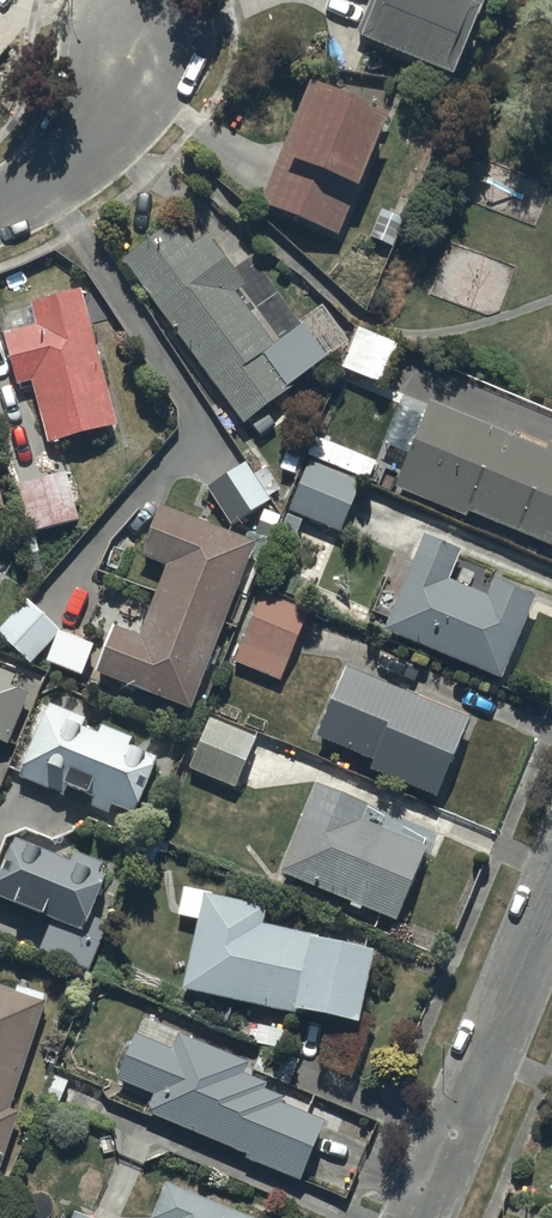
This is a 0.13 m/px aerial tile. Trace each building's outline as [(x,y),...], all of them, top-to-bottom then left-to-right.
[(359,33),(455,71),(484,0),(372,0),(359,33)] [(338,233),(389,109),(310,77),(260,201),(338,233)] [(403,218),(383,209),(371,235),(392,244),(403,218)] [(173,219),(122,258),(242,421),(290,385),(263,349),(273,342),(235,291),(244,284),(205,231),(190,242),(173,219)] [(116,423),(79,288),(28,303),(33,322),(1,330),(15,384),(31,379),(48,441),(116,423)] [(394,345),(355,328),(339,366),(378,383),(394,345)] [(422,411),(395,400),(377,442),(405,453),(422,411)] [(430,400),(394,484),(466,514),(468,509),(551,544),(551,441),(549,440),(546,448),(430,400)] [(377,459),(315,434),(308,453),(369,478),(377,459)] [(360,482),(308,459),(287,511),(338,531),(360,482)] [(232,524),(271,499),(245,460),(207,485),(232,524)] [(75,520),(65,472),(16,482),(26,530),(75,520)] [(113,625),(96,670),(191,707),(257,540),(161,503),(140,556),(165,565),(138,635),(113,625)] [(462,548),(424,532),(385,627),(502,675),(535,594),(495,578),(489,592),(451,576),(462,548)] [(307,609),(261,591),(233,660),(279,679),(307,609)] [(0,628),(0,633),(34,664),(64,631),(27,598),(0,628)] [(373,767),(440,794),(471,717),(347,666),(319,734),(377,758),(373,767)] [(8,745),(30,692),(11,684),(15,673),(0,667),(0,742),(8,745)] [(49,700),(18,774),(60,792),(63,784),(92,796),(89,804),(108,812),(112,804),(134,813),(159,755),(130,743),(133,738),(101,724),(98,732),(81,725),(85,716),(49,700)] [(256,736),(209,717),(189,766),(236,786),(256,736)] [(316,784),(280,870),(395,919),(426,847),(362,821),(369,806),(316,784)] [(0,876),(0,898),(51,921),(38,951),(86,971),(107,924),(88,916),(106,877),(97,873),(102,862),(78,852),(72,865),(15,840),(0,876)] [(204,895),(212,896),(213,892),(183,886),(177,914),(199,918),(204,895)] [(212,896),(204,895),(199,918),(184,988),(295,1012),(296,1008),(359,1022),(375,949),(261,924),(265,908),(212,896)] [(17,1111),(9,1108),(45,1001),(43,1000),(45,995),(17,985),(15,990),(0,984),(0,1161),(17,1111)] [(299,1179),(323,1120),(280,1102),(282,1096),(263,1088),(265,1082),(242,1073),(248,1061),(179,1032),(173,1047),(135,1031),(115,1078),(151,1093),(144,1111),(245,1153),(244,1156),(299,1179)] [(167,1180),(151,1217),(254,1217),(167,1180)]
